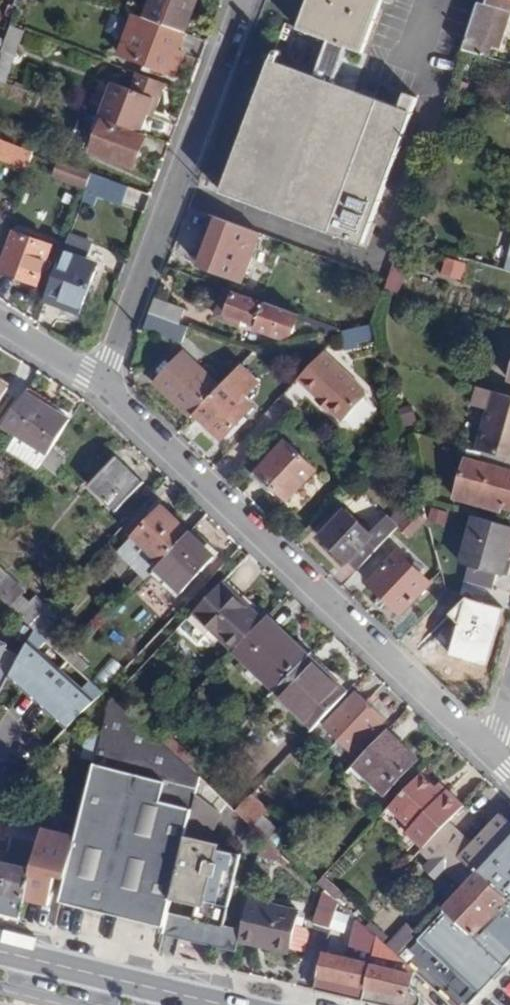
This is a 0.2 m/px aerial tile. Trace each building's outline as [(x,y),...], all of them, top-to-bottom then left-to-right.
[(197,0),(153,0),(146,18),(186,32),(197,0)] [(349,47),(363,52),(383,0),(309,0),(299,27),(328,39),(349,47)] [(479,2),(506,10),(509,10),(509,8),(509,0),(480,0),(479,2)] [(506,10),(479,2),(464,49),(484,55),(487,42),(496,45),(506,10)] [(179,50),(186,32),(146,18),(136,14),(122,54),(178,74),(185,53),(179,50)] [(12,25),(10,30),(3,50),(17,54),(26,30),(12,25)] [(336,83),(349,47),(328,39),(315,76),(336,83)] [(400,107),(336,83),(315,76),(272,60),(224,192),(365,244),(414,113),(411,112),(417,96),(406,92),(400,107)] [(156,104),(165,81),(144,73),(139,85),(130,81),(116,122),(141,132),(152,103),(156,104)] [(135,167),(148,134),(141,132),(116,122),(106,119),(95,152),(135,167)] [(21,165),(26,151),(6,144),(2,158),(21,165)] [(56,175),(87,187),(92,172),(61,161),(56,175)] [(87,187),(98,191),(103,176),(92,172),(87,187)] [(124,200),(130,185),(103,176),(98,191),(124,200)] [(261,234),(219,218),(203,264),(244,279),(261,234)] [(38,283),(51,246),(15,233),(3,269),(38,283)] [(70,235),(48,300),(64,306),(63,310),(80,316),(96,269),(86,266),(93,244),(70,235)] [(440,274),(460,281),(465,264),(446,257),(440,274)] [(294,331),(300,315),(228,288),(220,308),(229,312),(226,319),(242,325),(244,319),(259,323),(258,328),(285,337),(294,331)] [(156,297),(151,312),(180,323),(185,308),(156,297)] [(217,316),(226,319),(229,312),(220,308),(217,316)] [(151,312),(145,328),(183,342),(189,326),(180,323),(151,312)] [(375,324),(344,331),(347,347),(358,345),(357,340),(378,336),(375,324)] [(391,344),(381,346),(384,359),(394,356),(391,344)] [(156,381),(193,415),(196,412),(222,385),(185,351),(173,363),(164,373),(156,381)] [(323,352),(297,380),(342,420),(366,393),(323,352)] [(158,367),(164,373),(173,363),(167,357),(158,367)] [(222,385),(196,412),(222,437),(253,405),(245,397),(259,382),(242,364),(222,385)] [(0,381),(0,401),(9,387),(0,381)] [(489,390),(485,408),(491,410),(480,451),(509,459),(509,396),(489,390)] [(37,399),(25,393),(0,429),(0,443),(10,448),(37,399)] [(52,447),(70,420),(37,399),(10,448),(37,467),(43,462),(52,447)] [(286,441),(259,470),(276,486),(288,498),(315,468),(286,441)] [(64,459),(52,447),(43,462),(54,472),(64,459)] [(480,451),(471,449),(459,497),(500,509),(502,505),(509,507),(509,459),(480,451)] [(116,456),(90,485),(117,511),(144,482),(116,456)] [(276,486),(259,470),(256,475),(271,490),(276,486)] [(425,550),(435,541),(424,502),(423,500),(412,511),(399,526),(425,550)] [(321,535),(357,569),(399,526),(412,511),(405,505),(392,520),(388,516),(371,534),(345,510),(321,535)] [(162,561),(189,532),(163,507),(134,536),(162,561)] [(509,549),(509,526),(475,516),(463,562),(502,574),(509,549)] [(202,530),(195,538),(215,556),(222,549),(202,530)] [(195,538),(189,532),(162,561),(155,568),(181,592),(215,556),(195,538)] [(384,594),(389,598),(402,611),(430,580),(399,552),(372,582),(384,594)] [(46,607),(36,597),(31,603),(22,595),(26,591),(4,570),(0,574),(0,596),(32,624),(43,611),(46,607)] [(254,607),(224,579),(219,585),(247,614),(254,607)] [(193,613),(234,651),(259,624),(247,614),(219,585),(193,613)] [(32,624),(51,642),(62,630),(43,611),(32,624)] [(276,690),(308,655),(267,617),(259,624),(234,651),(276,690)] [(27,639),(20,656),(10,675),(67,727),(92,702),(27,639)] [(10,675),(20,656),(5,648),(7,644),(0,640),(0,692),(10,675)] [(70,659),(83,671),(91,663),(76,651),(70,659)] [(314,726),(347,691),(308,655),(276,690),(314,726)] [(309,732),(314,726),(276,690),(270,696),(309,732)] [(356,694),(328,724),(355,750),(385,720),(356,694)] [(201,776),(197,772),(155,736),(112,697),(102,733),(96,761),(60,897),(166,922),(168,914),(173,893),(196,795),(201,776)] [(404,745),(387,730),(355,764),(385,792),(413,763),(398,751),(404,745)] [(96,761),(102,733),(92,731),(84,758),(96,761)] [(418,758),(404,745),(398,751),(413,763),(418,758)] [(423,848),(464,805),(445,789),(440,794),(432,786),(419,773),(388,806),(409,826),(405,830),(423,848)] [(19,917),(24,898),(42,829),(57,781),(42,778),(10,832),(6,851),(0,850),(0,912),(19,917)] [(440,794),(445,789),(438,781),(432,786),(440,794)] [(221,816),(196,795),(173,893),(200,898),(194,919),(190,940),(221,947),(226,923),(242,853),(207,844),(221,816)] [(254,824),(263,815),(246,799),(237,808),(254,824)] [(509,836),(509,822),(500,812),(479,833),(470,824),(443,852),(453,861),(470,878),(509,836)] [(254,824),(278,846),(286,837),(263,815),(254,824)] [(65,833),(42,829),(24,898),(48,903),(65,833)] [(470,878),(454,895),(443,906),(447,911),(413,947),(470,1001),(509,960),(509,836),(470,878)] [(453,861),(443,852),(438,857),(448,867),(453,861)] [(436,898),(443,906),(454,895),(446,887),(436,898)] [(330,931),(340,902),(326,888),(313,925),(330,931)] [(299,910),(249,899),(243,927),(239,939),(259,944),(261,938),(291,945),(306,948),(309,931),(295,927),(299,910)] [(166,922),(164,933),(190,940),(194,919),(168,914),(166,922)] [(398,954),(419,932),(408,922),(387,944),(398,954)] [(221,947),(236,951),(239,939),(243,927),(226,923),(221,947)] [(363,999),(377,936),(364,924),(358,945),(350,944),(347,956),(323,950),(316,989),(363,999)] [(415,968),(398,954),(387,944),(377,936),(363,999),(389,1004),(418,1004),(419,1004),(423,997),(420,991),(410,984),(410,976),(415,968)] [(261,938),(259,944),(290,951),(291,945),(261,938)] [(327,938),(323,950),(347,956),(350,944),(327,938)]
